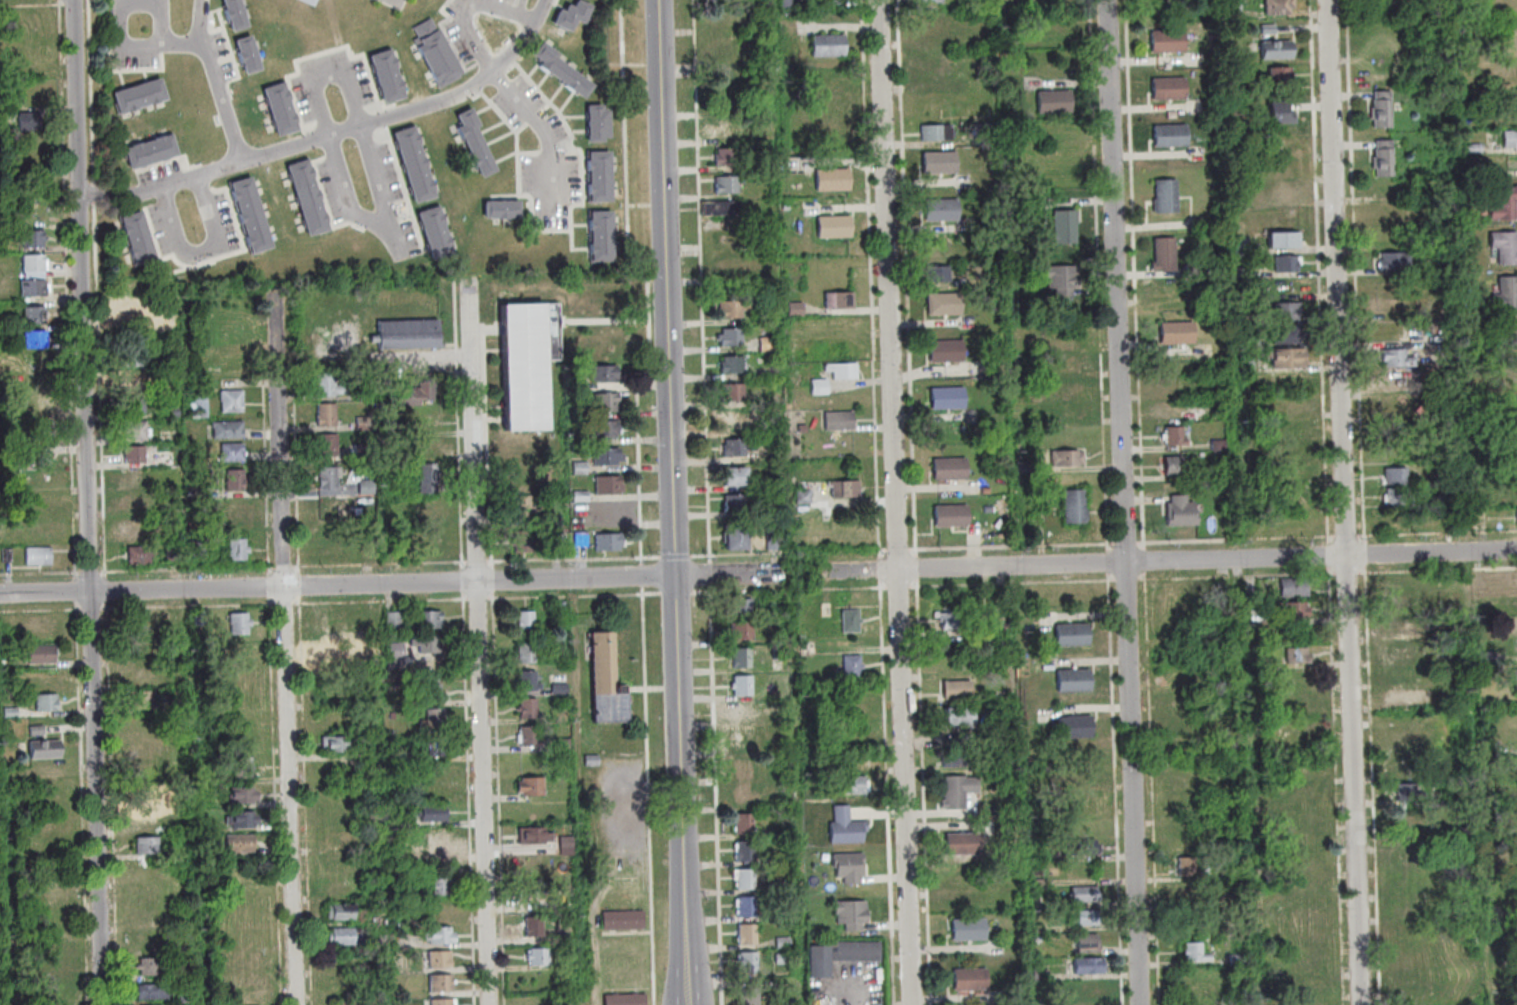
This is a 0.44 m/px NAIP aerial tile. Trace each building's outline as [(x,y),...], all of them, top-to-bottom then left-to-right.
[(223,1),(226,0),(240,0),(250,29),(234,34),(223,1)] [(712,26),(734,26),(734,0),(712,0),(712,26)] [(784,11),(783,0),(794,0),(794,11),(784,11)] [(1266,17),(1266,0),(1295,0),(1295,10),(1291,10),(1291,17),(1266,17)] [(555,27),(561,13),(566,15),(569,8),(575,10),(578,3),(593,8),(586,26),(577,23),(573,34),(555,27)] [(1228,6),(1241,6),(1242,19),(1229,19),(1228,6)] [(432,20),(464,77),(442,90),(415,42),(420,40),(414,30),(432,20)] [(1276,26),(1276,36),(1263,37),(1262,27),(1276,26)] [(1184,33),(1185,55),(1152,56),(1152,34),(1184,33)] [(846,37),(847,59),(814,60),(813,38),(846,37)] [(252,38),(263,72),(247,77),(237,43),(252,38)] [(1292,42),(1292,60),(1263,61),(1263,43),(1292,42)] [(586,102),(541,70),(544,65),(533,58),(542,45),(559,57),(556,61),(595,89),(586,102)] [(379,83),(371,59),(391,52),(398,76),(379,83)] [(1291,69),(1292,84),(1270,85),(1270,69),(1291,69)] [(387,107),(379,83),(398,76),(406,100),(387,107)] [(121,116),(115,96),(162,81),(168,101),(121,116)] [(1153,82),(1186,81),(1186,101),(1154,102),(1153,82)] [(279,139),(265,92),(285,85),(300,132),(279,139)] [(1392,92),(1393,128),(1376,129),(1375,103),(1376,103),(1376,93),(1392,92)] [(1072,93),(1073,115),(1041,116),(1040,94),(1072,93)] [(753,101),(766,101),(766,114),(753,115),(753,101)] [(1288,106),(1288,116),(1296,116),(1296,126),(1271,127),(1270,106),(1288,106)] [(590,127),(589,109),(603,108),(604,112),(610,112),(610,127),(590,127)] [(484,180),(459,131),(463,129),(458,119),(472,111),(481,129),(476,131),(498,173),(484,180)] [(20,114),(40,114),(41,131),(21,132),(20,114)] [(735,120),(712,120),(712,137),(735,137),(735,120)] [(952,125),(953,140),(924,141),(924,126),(952,125)] [(1187,126),(1187,148),(1155,149),(1155,127),(1187,126)] [(590,146),(590,127),(610,127),(610,141),(605,142),(605,145),(590,146)] [(416,131),(437,200),(417,206),(396,137),(416,131)] [(1505,133),(1516,133),(1516,150),(1505,150),(1505,133)] [(131,171),(125,152),(173,137),(179,157),(131,171)] [(1292,155),(1292,137),(1272,137),(1272,155),(1292,155)] [(1393,141),(1394,178),(1378,178),(1377,151),(1379,151),(1379,141),(1393,141)] [(1463,154),(1463,146),(1483,145),(1484,154),(1463,154)] [(720,150),(738,149),(738,167),(717,167),(717,158),(720,158),(720,150)] [(925,155),(957,154),(958,176),(925,177),(925,155)] [(612,155),(613,204),(590,205),(589,156),(612,155)] [(787,158),(803,157),(803,174),(788,174),(787,158)] [(332,233),(311,240),(288,169),(309,162),(332,233)] [(818,172),(850,171),(851,193),(819,194),(818,172)] [(739,177),(740,195),(719,196),(718,178),(739,177)] [(274,251),(254,257),(232,186),(252,180),(274,251)] [(1156,182),(1177,182),(1178,213),(1157,214),(1156,182)] [(1272,201),(1294,201),(1294,184),(1272,184),(1272,201)] [(1497,189),(1516,188),(1516,203),(1516,221),(1491,221),(1491,207),(1498,207),(1497,189)] [(519,198),(520,215),(485,217),(484,201),(519,198)] [(927,202),(959,201),(959,223),(927,224),(927,202)] [(704,204),(739,203),(739,217),(704,218),(704,204)] [(440,209),(455,257),(435,264),(420,216),(440,209)] [(1057,245),(1056,213),(1076,212),(1078,244),(1057,245)] [(137,268),(122,221),(144,214),(159,262),(137,268)] [(592,216),(614,215),(615,265),(593,265),(592,216)] [(852,219),(852,240),(820,241),(820,220),(852,219)] [(24,231),(44,231),(45,247),(24,248),(24,231)] [(1270,233),(1301,232),(1301,248),(1271,249),(1270,233)] [(1492,234),(1516,233),(1516,266),(1500,267),(1499,249),(1492,249),(1492,234)] [(924,258),(949,258),(949,239),(924,239),(924,258)] [(1155,240),(1175,239),(1177,272),(1153,273),(1153,263),(1156,263),(1155,240)] [(1236,254),(1236,239),(1249,239),(1249,254),(1236,254)] [(1385,254),(1404,253),(1404,262),(1410,261),(1410,270),(1382,271),(1382,262),(1385,262),(1385,254)] [(45,256),(45,273),(26,274),(25,274),(24,257),(45,256)] [(1297,256),(1297,273),(1278,273),(1277,257),(1297,256)] [(754,262),(718,262),(718,279),(754,279),(754,262)] [(1189,279),(1188,265),(1201,265),(1201,278),(1189,279)] [(1047,268),(1078,266),(1078,289),(1049,290),(1049,279),(1047,280),(1047,268)] [(927,268),(949,267),(949,281),(928,282),(927,268)] [(1236,278),(1236,269),(1250,268),(1250,278),(1236,278)] [(1500,278),(1516,277),(1516,310),(1494,311),(1494,297),(1501,296),(1500,278)] [(23,280),(47,280),(47,297),(24,297),(23,280)] [(854,294),(855,309),(827,310),(827,295),(854,294)] [(929,297),(962,296),(962,316),(930,317),(929,297)] [(751,302),(752,312),(743,313),(743,320),(722,320),(721,302),(751,302)] [(501,305),(557,303),(558,360),(546,360),(548,430),(505,431),(501,305)] [(1301,303),(1302,320),(1277,321),(1276,304),(1301,303)] [(804,304),(804,317),(789,318),(789,304),(804,304)] [(26,308),(46,307),(47,324),(27,325),(26,308)] [(379,350),(378,321),(437,320),(438,348),(379,350)] [(1194,324),(1195,346),(1162,347),(1161,325),(1194,324)] [(1300,327),(1300,333),(1304,333),(1304,341),(1300,341),(1301,346),(1276,347),(1275,328),(1300,327)] [(724,331),(743,331),(743,346),(723,347),(723,342),(720,342),(720,339),(725,339),(724,331)] [(27,332),(47,332),(47,349),(28,349),(27,332)] [(763,353),(762,340),(776,339),(776,353),(763,353)] [(931,344),(963,343),(964,363),(932,364),(931,344)] [(144,350),(145,368),(124,369),(123,351),(144,350)] [(1307,350),(1307,368),(1274,369),(1274,360),(1266,360),(1265,351),(1307,350)] [(1383,351),(1405,350),(1406,359),(1416,359),(1416,367),(1387,368),(1387,363),(1384,363),(1383,351)] [(744,357),(744,375),(724,375),(723,366),(726,366),(725,358),(744,357)] [(1254,357),(1255,371),(1241,372),(1240,357),(1254,357)] [(1059,359),(1078,358),(1079,373),(1059,373),(1059,359)] [(858,365),(859,380),(836,381),(835,372),(827,373),(827,366),(858,365)] [(1507,365),(1507,382),(1516,382),(1516,365),(1507,365)] [(592,384),(591,367),(618,366),(618,383),(592,384)] [(316,374),(334,373),(334,386),(345,386),(346,394),(335,394),(335,396),(317,397),(316,374)] [(126,375),(145,374),(145,390),(126,391),(126,375)] [(1083,396),(1083,379),(1060,379),(1060,396),(1083,396)] [(432,401),(422,402),(422,404),(400,405),(400,388),(418,388),(418,382),(431,381),(432,401)] [(829,381),(830,396),(812,396),(812,382),(829,381)] [(585,393),(572,393),(572,383),(585,382),(585,393)] [(744,385),(745,402),(724,402),(723,385),(744,385)] [(933,391),(965,390),(966,410),(934,411),(933,391)] [(360,392),(371,391),(372,399),(360,400),(360,392)] [(223,414),(223,404),(222,393),(244,392),(245,404),(244,404),(244,414),(223,414)] [(188,420),(187,393),(207,393),(208,419),(188,420)] [(594,413),(594,395),(617,394),(618,413),(594,413)] [(145,398),(146,414),(127,414),(126,399),(145,398)] [(335,404),(336,426),(318,427),(317,405),(335,404)] [(1060,406),(1086,405),(1086,419),(1061,420),(1060,406)] [(166,408),(180,408),(180,418),(167,418),(166,408)] [(573,409),(585,409),(586,421),(574,421),(573,409)] [(745,413),(746,430),(727,431),(726,413),(745,413)] [(855,413),(855,430),(828,431),(827,414),(855,413)] [(371,417),(372,430),(357,430),(357,418),(371,417)] [(413,433),(412,419),(435,418),(435,432),(413,433)] [(243,438),(213,439),(212,422),(242,421),(243,438)] [(616,439),(594,440),(593,422),(616,421),(616,439)] [(126,423),(147,423),(148,440),(127,441),(126,423)] [(1167,428),(1183,428),(1183,440),(1188,439),(1188,445),(1168,446),(1167,428)] [(320,435),(336,435),(337,457),(321,457),(320,435)] [(728,441),(747,440),(747,457),(726,458),(726,448),(728,448),(728,441)] [(1213,441),(1227,441),(1227,450),(1213,450),(1213,441)] [(221,460),(221,444),(243,443),(243,460),(221,460)] [(355,445),(373,445),(373,460),(356,461),(355,445)] [(125,463),(125,447),(145,447),(146,463),(125,463)] [(593,449),(617,449),(617,465),(594,466),(593,449)] [(1053,452),(1080,451),(1080,454),(1085,454),(1086,466),(1080,466),(1080,467),(1054,468),(1053,452)] [(26,453),(53,452),(53,470),(27,471),(26,453)] [(1166,458),(1182,458),(1183,476),(1166,477),(1166,458)] [(935,461),(967,460),(968,481),(936,482),(935,461)] [(573,463),(587,462),(587,476),(574,476),(573,463)] [(1019,474),(1019,463),(1032,462),(1033,474),(1019,474)] [(437,494),(420,494),(419,464),(436,463),(437,494)] [(336,489),(320,489),(319,467),(335,466),(336,489)] [(1387,468),(1407,468),(1408,484),(1388,485),(1387,468)] [(227,492),(226,470),(244,469),(244,491),(227,492)] [(126,471),(145,470),(145,487),(126,488),(126,471)] [(748,471),(749,489),(727,489),(727,472),(748,471)] [(621,477),(621,494),(597,495),(596,477),(621,477)] [(374,481),(374,494),(360,494),(359,481),(374,481)] [(831,483),(861,482),(861,498),(832,499),(831,483)] [(1388,489),(1407,489),(1407,500),(1413,499),(1413,505),(1385,506),(1385,497),(1389,496),(1388,489)] [(812,490),(812,503),(798,504),(798,491),(812,490)] [(588,501),(573,502),(572,492),(588,491),(588,501)] [(1065,493),(1085,492),(1086,512),(1089,512),(1089,524),(1066,525),(1065,493)] [(127,495),(146,495),(146,511),(127,511),(127,495)] [(727,497),(749,496),(749,512),(728,513),(727,497)] [(514,498),(529,497),(529,517),(514,518),(514,498)] [(1168,507),(1172,506),(1172,498),(1187,497),(1188,506),(1195,506),(1195,517),(1198,517),(1198,527),(1169,528),(1168,507)] [(1457,498),(1458,507),(1444,508),(1444,498),(1457,498)] [(339,500),(317,500),(317,522),(339,522),(339,500)] [(244,525),(219,525),(218,504),(243,503),(244,525)] [(622,504),(597,504),(597,520),(622,520),(622,504)] [(969,507),(969,528),(938,529),(937,509),(969,507)] [(749,554),(729,555),(728,545),(725,545),(725,535),(728,535),(728,528),(748,527),(749,554)] [(780,530),(781,550),(769,551),(769,531),(780,530)] [(515,532),(530,532),(531,552),(516,552),(515,532)] [(576,546),(576,533),(588,532),(588,546),(576,546)] [(550,547),(550,534),(564,533),(564,547),(550,547)] [(597,551),(597,536),(622,535),(622,546),(620,547),(620,550),(597,551)] [(228,560),(228,539),(246,538),(246,559),(228,560)] [(192,555),(192,541),(203,541),(204,554),(192,555)] [(167,542),(182,542),(182,560),(167,561),(167,542)] [(128,564),(128,546),(152,545),(152,563),(128,564)] [(51,564),(27,565),(27,548),(50,547),(51,564)] [(12,561),(3,561),(2,548),(12,548),(12,561)] [(1308,578),(1308,596),(1281,597),(1280,579),(1308,578)] [(752,616),(732,617),(732,600),(752,599),(752,616)] [(1285,619),(1284,603),(1304,602),(1304,607),(1309,606),(1309,618),(1285,619)] [(557,617),(556,603),(566,603),(566,617),(557,617)] [(1168,604),(1168,623),(1195,623),(1195,604),(1168,604)] [(1261,622),(1247,622),(1246,610),(1261,609),(1261,622)] [(843,633),(843,611),(859,610),(860,632),(843,633)] [(205,625),(195,625),(195,612),(205,611),(205,625)] [(418,611),(442,611),(442,620),(441,620),(441,629),(418,629),(418,611)] [(387,612),(401,612),(401,630),(387,630),(387,612)] [(939,612),(967,612),(968,630),(942,630),(941,622),(939,622),(939,612)] [(534,613),(535,632),(518,632),(517,613),(534,613)] [(232,635),(231,614),(248,614),(248,620),(251,620),(252,626),(248,626),(248,635),(232,635)] [(994,620),(1008,620),(1008,634),(994,635),(994,620)] [(732,640),(732,624),(752,623),(753,639),(732,640)] [(1055,624),(1088,623),(1089,645),(1056,646),(1055,624)] [(592,634),(613,633),(614,686),(621,686),(621,695),(627,694),(627,723),(594,723),(592,634)] [(419,636),(437,636),(437,643),(441,642),(441,654),(419,655),(419,647),(411,647),(411,639),(419,639),(419,636)] [(345,643),(325,643),(325,669),(345,669),(345,643)] [(387,643),(404,643),(404,659),(403,659),(403,671),(387,671),(387,643)] [(518,645),(535,644),(535,663),(519,663),(518,645)] [(55,645),(55,662),(29,663),(29,645),(55,645)] [(782,645),(783,660),(774,660),(773,645),(782,645)] [(1286,664),(1286,649),(1305,648),(1305,654),(1309,654),(1309,663),(1286,664)] [(751,668),(734,669),(733,650),(750,650),(751,668)] [(1481,663),(1480,654),(1492,654),(1493,663),(1481,663)] [(860,656),(861,678),(836,679),(836,670),(845,670),(844,656),(860,656)] [(1250,668),(1250,657),(1265,657),(1265,668),(1250,668)] [(1287,686),(1309,686),(1309,668),(1287,668),(1287,686)] [(1057,670),(1090,669),(1091,691),(1058,692),(1057,670)] [(519,672),(536,672),(536,684),(541,684),(541,690),(536,690),(536,692),(519,692),(519,672)] [(734,696),(734,678),(752,677),(752,695),(734,696)] [(943,680),(972,680),(972,698),(944,699),(943,680)] [(415,703),(444,702),(444,690),(441,690),(441,684),(422,685),(422,693),(415,693),(415,703)] [(568,695),(554,695),(553,685),(568,685),(568,695)] [(36,695),(56,694),(56,711),(36,712),(36,695)] [(170,699),(186,699),(186,712),(171,713),(170,699)] [(520,700),(537,700),(537,718),(520,718),(520,700)] [(864,705),(838,705),(839,745),(864,745),(864,705)] [(946,724),(945,707),(975,706),(975,728),(966,728),(966,723),(946,724)] [(17,707),(17,717),(4,718),(3,708),(17,707)] [(427,709),(444,709),(445,729),(421,730),(420,720),(427,720),(427,709)] [(1058,716),(1091,715),(1092,737),(1059,738),(1058,716)] [(29,726),(43,725),(44,734),(29,734),(29,726)] [(520,728),(537,728),(537,740),(542,740),(542,747),(521,747),(520,728)] [(430,756),(444,756),(443,748),(445,748),(445,742),(443,742),(443,735),(430,736),(430,745),(429,745),(429,749),(430,749),(430,756)] [(322,736),(342,736),(342,737),(347,737),(347,739),(348,739),(348,746),(347,746),(347,752),(322,752),(322,736)] [(59,739),(60,756),(31,758),(30,740),(59,739)] [(554,740),(570,740),(570,751),(554,751),(554,740)] [(1497,754),(1481,755),(1481,742),(1496,742),(1497,754)] [(943,749),(965,749),(965,767),(943,767),(943,749)] [(397,752),(398,763),(410,763),(410,759),(412,758),(412,753),(409,753),(409,752),(397,752)] [(599,766),(585,766),(585,756),(599,755),(599,766)] [(252,779),(235,779),(234,757),(252,757),(252,779)] [(754,777),(754,758),(735,758),(735,777),(754,777)] [(998,759),(1012,759),(1012,769),(998,770),(998,759)] [(1096,786),(1096,768),(1066,768),(1066,786),(1096,786)] [(943,776),(964,775),(964,776),(978,776),(978,792),(965,793),(965,809),(941,809),(941,800),(944,800),(943,776)] [(844,777),(865,776),(866,792),(845,793),(844,777)] [(522,778),(543,778),(544,796),(522,796),(522,792),(518,792),(518,782),(522,782),(522,778)] [(1398,801),(1398,785),(1416,784),(1416,800),(1398,801)] [(733,805),(752,806),(752,785),(734,785),(733,805)] [(235,804),(234,787),(253,787),(254,790),(257,790),(258,800),(254,800),(254,804),(235,804)] [(422,806),(445,806),(446,815),(447,815),(447,822),(422,823),(422,818),(418,818),(418,812),(422,811),(422,806)] [(830,822),(835,822),(834,806),(849,806),(849,822),(866,821),(867,830),(862,831),(862,842),(831,843),(830,822)] [(254,828),(232,828),(232,811),(254,811),(254,815),(258,814),(258,824),(254,825),(254,828)] [(753,834),(736,835),(735,814),(752,814),(753,834)] [(413,818),(413,829),(399,829),(399,819),(413,818)] [(519,829),(545,828),(545,833),(553,833),(553,842),(545,842),(545,844),(519,845),(519,829)] [(429,854),(448,854),(448,831),(429,831),(429,854)] [(945,833),(979,832),(979,854),(946,854),(945,833)] [(227,852),(226,836),(255,835),(255,851),(227,852)] [(158,837),(158,854),(137,855),(136,838),(158,837)] [(560,838),(573,837),(574,848),(561,849),(560,838)] [(1068,839),(1095,838),(1095,846),(1099,846),(1100,853),(1069,854),(1068,839)] [(737,862),(736,841),(753,841),(753,861),(737,862)] [(523,873),(542,873),(542,851),(523,851),(523,873)] [(863,853),(864,876),(859,876),(859,883),(844,883),(844,877),(836,877),(836,866),(833,866),(832,854),(863,853)] [(788,864),(774,864),(774,854),(788,854),(788,864)] [(1200,876),(1178,876),(1177,859),(1194,859),(1195,870),(1199,869),(1200,876)] [(946,883),(976,883),(976,866),(946,866),(946,883)] [(754,869),(754,889),(737,890),(736,880),(733,880),(733,870),(754,869)] [(449,878),(449,882),(454,882),(454,891),(450,891),(450,895),(428,895),(428,879),(449,878)] [(1030,879),(1043,879),(1043,887),(1030,887),(1030,879)] [(776,881),(789,881),(790,891),(776,892),(776,881)] [(1071,886),(1097,886),(1097,892),(1101,891),(1101,901),(1071,902),(1071,886)] [(738,898),(755,897),(755,917),(739,918),(738,898)] [(835,901),(866,900),(867,922),(861,922),(861,931),(845,931),(845,923),(837,923),(837,913),(835,913),(835,901)] [(333,904),(355,904),(355,920),(333,920),(333,918),(328,919),(328,906),(333,906),(333,904)] [(1076,911),(1097,910),(1098,925),(1077,925),(1076,911)] [(604,930),(603,912),(642,911),(642,929),(604,930)] [(375,916),(375,925),(387,926),(387,916),(375,916)] [(526,918),(543,917),(544,937),(527,937),(526,918)] [(952,940),(952,919),(985,918),(986,940),(952,940)] [(739,926),(755,925),(756,946),(740,946),(739,926)] [(1031,933),(1031,925),(1044,925),(1044,933),(1031,933)] [(429,927),(451,927),(451,932),(455,932),(456,943),(430,943),(430,941),(425,941),(425,933),(429,933),(429,927)] [(332,928),(355,928),(355,944),(333,945),(333,943),(329,943),(329,931),(332,931),(332,928)] [(1077,934),(1097,934),(1098,951),(1077,951),(1077,934)] [(790,947),(777,948),(776,938),(789,938),(790,947)] [(376,939),(389,939),(389,948),(376,948),(376,939)] [(809,946),(829,945),(829,942),(879,941),(879,960),(829,960),(830,977),(810,978),(809,946)] [(1186,961),(1186,944),(1202,943),(1202,955),(1211,954),(1211,960),(1186,961)] [(549,949),(549,966),(531,967),(530,950),(549,949)] [(429,951),(451,951),(452,968),(430,968),(429,951)] [(740,953),(756,953),(757,972),(741,973),(740,953)] [(777,964),(776,955),(792,954),(792,964),(777,964)] [(1230,955),(1243,955),(1244,965),(1231,965),(1230,955)] [(140,959),(160,958),(161,975),(140,975),(140,959)] [(1074,959),(1103,958),(1103,974),(1074,974),(1074,959)] [(953,969),(986,968),(987,990),(954,990),(953,969)] [(1048,970),(1048,980),(1031,980),(1031,970),(1048,970)] [(429,975),(453,974),(453,980),(456,980),(456,984),(453,984),(453,992),(430,992),(429,975)] [(1082,982),(1083,1000),(1103,999),(1103,988),(1100,988),(1100,982),(1082,982)] [(138,985),(162,984),(162,999),(138,1000),(138,985)] [(758,987),(759,1004),(741,1004),(740,988),(758,987)] [(193,994),(193,1004),(180,1004),(179,995),(193,994)] [(645,994),(645,1004),(604,1004),(604,995),(645,994)]
